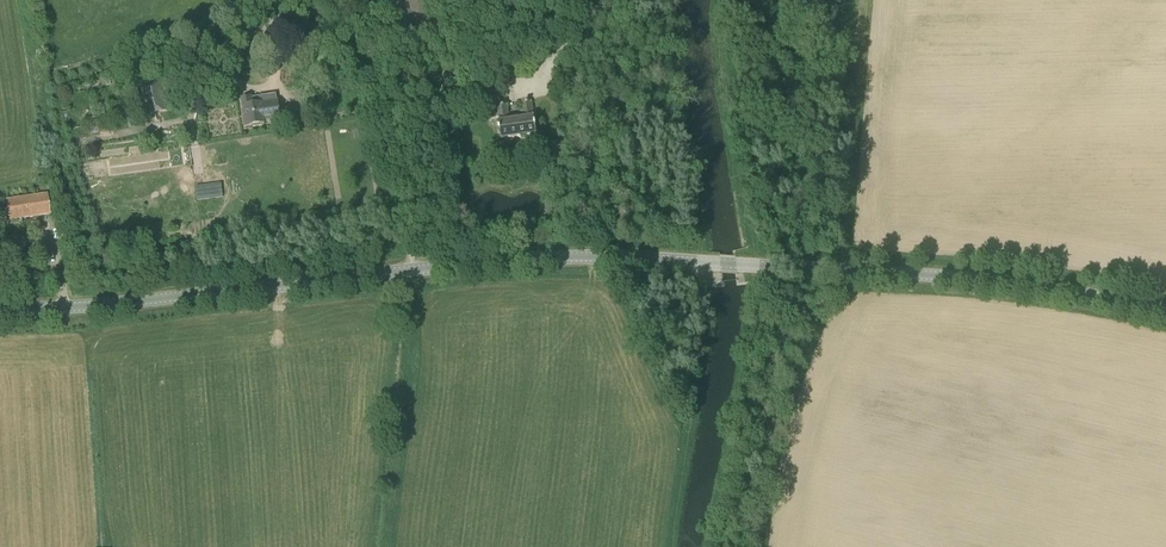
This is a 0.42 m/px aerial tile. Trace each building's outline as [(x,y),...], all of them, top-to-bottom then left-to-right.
[(430,27),(423,0),(383,0),(392,37),(430,27)] [(139,84),(146,116),(181,108),(175,80),(161,83),(160,80),(139,84)] [(262,123),(264,123),(263,120),(281,118),(278,102),(254,106),(252,97),(242,98),(245,118),(243,118),(244,126),(257,124),(258,126),(262,125),(262,123)] [(501,140),(537,135),(532,102),(521,103),(523,118),(510,120),(508,105),(497,106),(501,140)] [(198,198),(225,194),(223,181),(196,185),(198,198)] [(10,220),(50,214),(47,195),(7,201),(10,220)]
